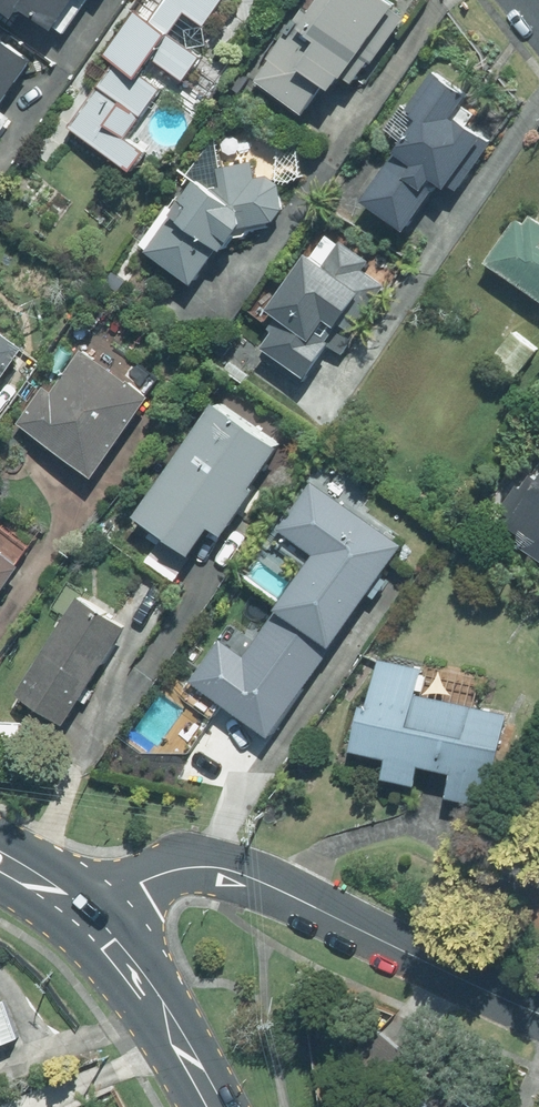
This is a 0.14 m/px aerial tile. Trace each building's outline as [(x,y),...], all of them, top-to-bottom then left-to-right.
[(19,15),(25,7),(58,29),(78,0),(0,0),(0,3),(19,15)] [(72,126),(132,168),(145,151),(126,138),(161,89),(141,75),(152,58),(184,81),(202,55),(170,33),(186,12),(206,26),(224,0),(158,0),(160,1),(148,19),(137,11),(105,55),(117,63),(72,126)] [(397,5),(390,0),(312,0),(256,82),(305,116),(326,85),(336,92),(397,5)] [(14,119),(0,110),(34,61),(0,38),(0,139),(14,119)] [(422,120),(365,200),(408,230),(434,193),(427,188),(435,177),(451,187),(486,137),(456,116),(470,96),(434,71),(407,109),(422,120)] [(170,206),(142,245),(195,283),(221,246),(225,249),(241,226),(276,219),(285,207),(280,182),(267,176),(256,178),(253,161),(220,167),(224,186),(211,188),(199,179),(177,211),(170,206)] [(489,261),(538,294),(538,221),(532,216),(526,224),(518,218),(489,261)] [(262,356),(302,384),(330,346),(343,355),(389,289),(363,271),(369,262),(341,242),(326,262),(311,251),(270,309),(280,316),(273,326),(279,331),(262,356)] [(513,330),(495,354),(521,374),(538,349),(513,330)] [(25,349),(0,331),(0,385),(25,349)] [(17,424),(95,477),(151,396),(82,350),(53,392),(44,386),(17,424)] [(217,403),(138,515),(164,533),(147,558),(177,580),(215,526),(225,533),(283,450),(217,403)] [(538,556),(538,474),(531,469),(493,525),(538,556)] [(406,544),(313,480),(280,528),(316,552),(217,697),(274,736),(406,544)] [(21,566),(0,551),(0,597),(21,566)] [(77,599),(19,692),(68,723),(126,630),(77,599)] [(423,669),(383,661),(373,709),(365,707),(356,751),(389,758),(385,777),(417,784),(422,764),(456,771),(451,796),(491,805),(511,713),(418,693),(423,669)]
